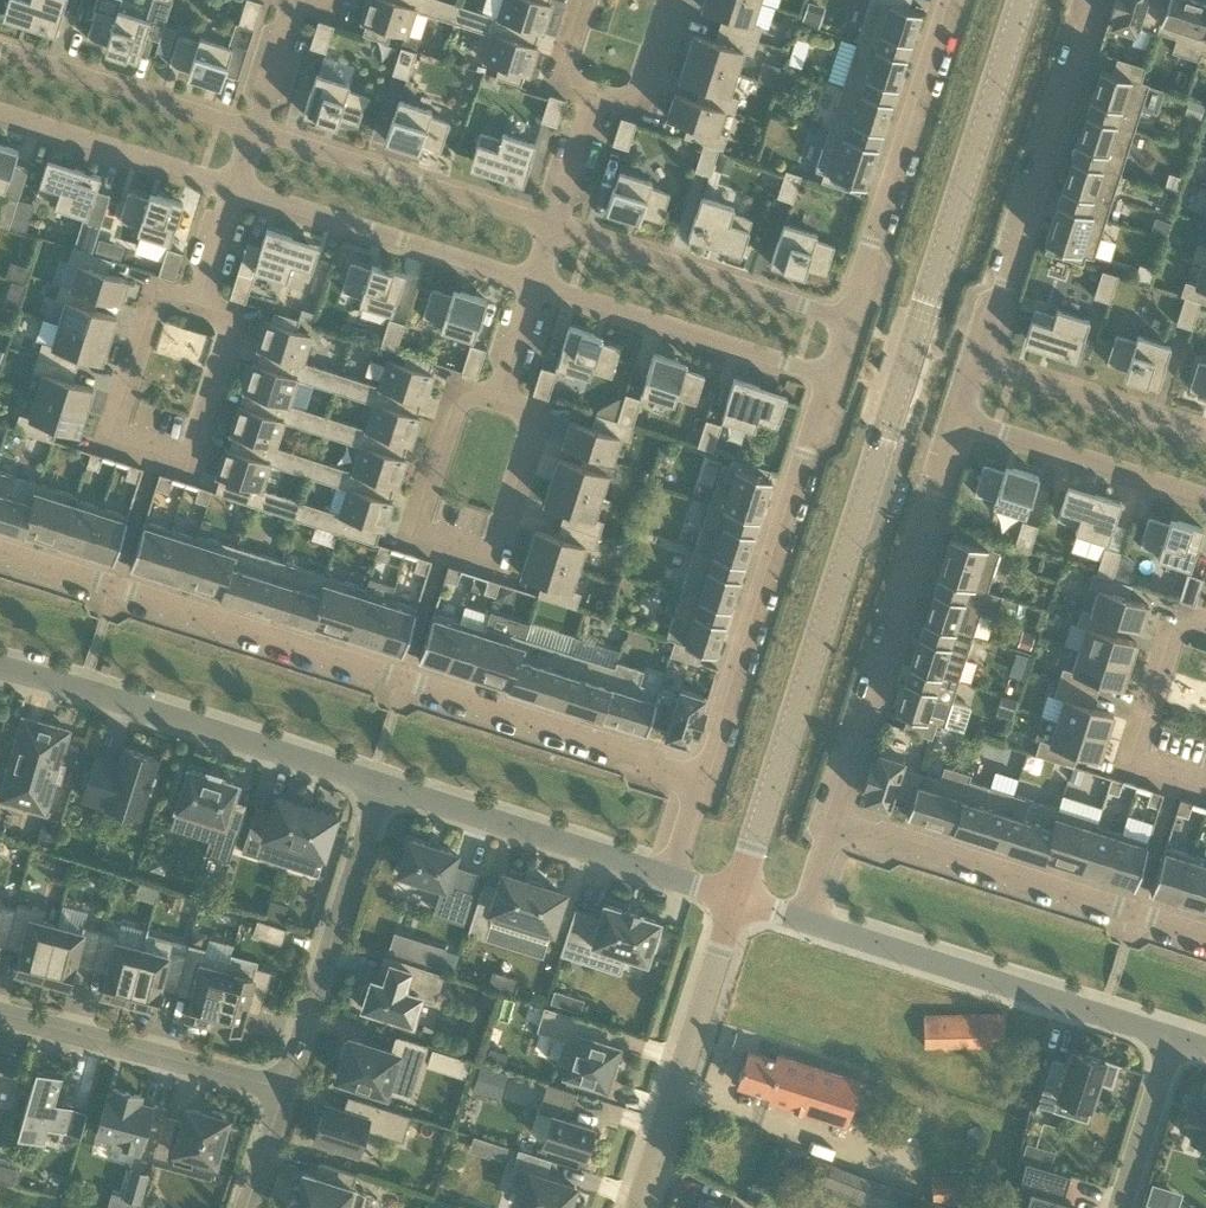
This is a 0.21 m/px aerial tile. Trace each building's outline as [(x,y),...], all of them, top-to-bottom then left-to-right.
[(56,36),(67,0),(9,0),(3,19),(56,36)] [(253,0),(247,0),(239,24),(239,25),(255,30),(263,3),(253,0)] [(441,0),(370,0),(362,23),(367,25),(363,35),(389,43),(392,33),(407,38),(416,11),(454,24),(460,6),(441,0)] [(498,18),(498,20),(540,33),(543,34),(553,5),(549,4),(551,0),(504,0),(498,18)] [(760,2),(752,0),(706,0),(703,9),(724,16),(720,29),(758,41),(763,27),(753,24),(760,2)] [(858,43),(907,58),(922,13),(909,9),(880,0),(871,0),(858,43)] [(909,9),(912,0),(880,0),(909,9)] [(1169,0),(1116,0),(1111,14),(1116,15),(1112,26),(1136,34),(1138,28),(1158,34),(1169,0)] [(1158,34),(1158,33),(1177,39),(1172,53),(1199,61),(1205,39),(1205,3),(1196,0),(1169,0),(1158,34)] [(819,30),(825,9),(809,3),(802,24),(819,30)] [(498,20),(498,18),(460,6),(454,24),(493,36),(484,63),(500,68),(496,78),(522,86),(525,75),(530,77),(539,48),(536,46),(540,33),(498,20)] [(106,51),(113,54),(139,62),(151,21),(119,11),(117,17),(97,11),(88,39),(108,45),(106,51)] [(326,53),(335,26),(319,21),(311,48),(326,53)] [(237,23),(229,46),(201,37),(199,44),(179,37),(170,65),(190,72),(188,78),(195,80),(221,89),(225,74),(239,78),(255,30),(239,25),(239,24),(237,23)] [(754,56),(758,41),(720,29),(715,42),(694,36),(687,58),(737,74),(744,53),(754,56)] [(893,103),(907,58),(858,43),(843,87),(893,103)] [(402,47),(393,74),(409,79),(417,52),(402,47)] [(802,69),(806,57),(792,53),(788,65),(802,69)] [(730,96),(737,74),(687,58),(680,81),(701,87),(697,101),(725,111),(735,114),(740,99),(730,96)] [(1118,59),(1113,73),(1113,74),(1142,83),(1142,82),(1147,68),(1118,59)] [(1091,99),(1086,115),(1135,130),(1150,85),(1142,82),(1142,83),(1113,74),(1113,73),(1101,69),(1100,71),(1101,71),(1092,99),(1091,99)] [(794,94),(799,75),(784,70),(778,89),(794,94)] [(337,126),(339,119),(359,126),(368,98),(348,91),(350,85),(318,75),(313,91),(312,91),(304,115),(337,126)] [(879,148),(893,103),(843,87),(829,132),(879,148)] [(725,111),(697,101),(676,94),(668,118),(689,125),(685,138),(704,144),(720,149),(723,150),(728,136),(718,133),(725,111)] [(566,100),(550,95),(542,122),(557,127),(566,100)] [(1205,107),(1205,105),(1192,100),(1187,114),(1202,119),(1205,107)] [(420,152),(422,146),(442,152),(451,124),(431,118),(433,111),(400,101),(395,117),(394,117),(387,141),(420,152)] [(1077,144),(1072,159),(1121,175),(1135,130),(1086,115),(1086,116),(1087,116),(1078,144),(1077,144)] [(629,150),(637,123),(622,118),(613,145),(629,150)] [(866,187),(879,148),(829,132),(816,171),(824,174),(822,182),(860,194),(863,186),(866,187)] [(471,168),(498,177),(524,185),(532,161),(531,161),(536,144),(504,134),(502,140),(482,134),(471,168)] [(720,149),(704,144),(695,171),(711,177),(720,149)] [(6,192),(19,151),(0,145),(0,190),(6,192)] [(728,175),(734,159),(719,154),(713,170),(728,175)] [(1121,175),(1072,159),(1072,160),(1063,188),(1062,190),(1063,190),(1059,204),(1058,203),(1058,204),(1107,220),(1121,175)] [(49,161),(38,195),(58,201),(56,208),(88,218),(102,178),(49,161)] [(640,223),(642,216),(662,223),(671,195),(651,188),(653,182),(620,171),(615,188),(607,212),(633,220),(640,223)] [(794,203),(802,176),(786,171),(778,198),(794,203)] [(1179,192),(1183,179),(1169,175),(1165,188),(1179,192)] [(151,193),(149,200),(129,193),(120,221),(140,227),(138,234),(171,244),(184,204),(151,193)] [(19,201),(3,196),(0,205),(0,225),(10,228),(19,201)] [(742,255),(744,249),(753,221),(733,215),(735,208),(703,198),(698,214),(697,214),(689,238),(742,255)] [(1058,205),(1054,219),(1046,243),(1045,242),(1045,244),(1048,245),(1045,253),(1084,265),(1086,257),(1094,260),(1107,220),(1058,204),(1057,205),(1058,205)] [(1166,238),(1170,224),(1155,219),(1151,233),(1166,238)] [(77,249),(93,254),(101,227),(85,222),(77,249)] [(805,275),(807,269),(826,275),(835,247),(816,241),(818,235),(785,224),(780,240),(779,240),(772,265),(805,275)] [(309,281),(318,253),(320,247),(267,230),(262,247),(248,242),(231,298),(246,303),(256,271),(288,281),(290,275),(309,281)] [(1198,245),(1193,260),(1203,263),(1203,262),(1205,263),(1205,247),(1198,245)] [(79,266),(72,288),(100,297),(121,304),(129,281),(108,274),(112,262),(120,264),(120,263),(74,248),(69,262),(79,266)] [(175,280),(184,253),(168,248),(159,275),(175,280)] [(1203,262),(1203,263),(1196,285),(1186,282),(1181,296),(1201,303),(1205,304),(1205,263),(1203,262)] [(373,264),(371,270),(351,264),(342,292),(362,298),(360,305),(393,315),(398,299),(406,274),(373,264)] [(1149,284),(1153,270),(1140,266),(1136,280),(1149,284)] [(1103,271),(1094,298),(1110,303),(1119,276),(1103,271)] [(52,281),(48,280),(43,295),(57,300),(62,285),(52,281)] [(9,290),(22,295),(25,286),(12,282),(9,290)] [(92,295),(100,297),(72,288),(62,285),(57,300),(67,303),(60,324),(110,340),(117,318),(88,308),(92,295)] [(454,290),(452,296),(433,290),(424,318),(443,324),(442,331),(474,341),(479,325),(480,325),(487,300),(454,290)] [(1201,303),(1185,298),(1177,325),(1193,330),(1201,303)] [(1025,345),(1052,353),(1078,362),(1086,337),(1085,337),(1090,321),(1058,311),(1056,317),(1036,310),(1025,345)] [(337,393),(343,375),(304,363),(313,336),(297,331),(301,320),(275,312),(272,323),(268,322),(258,351),(268,354),(264,367),(257,365),(257,366),(299,379),(298,380),(337,393)] [(406,324),(390,319),(381,346),(397,351),(406,324)] [(155,351),(201,366),(211,337),(165,322),(155,351)] [(43,343),(39,357),(77,370),(78,369),(70,366),(74,354),(103,363),(110,340),(60,324),(53,346),(43,343)] [(603,337),(596,335),(570,327),(562,351),(563,351),(558,368),(590,378),(592,372),(612,378),(621,350),(601,344),(603,337)] [(1126,377),(1133,379),(1159,388),(1167,363),(1166,363),(1171,347),(1139,336),(1137,343),(1117,336),(1108,364),(1128,371),(1126,377)] [(487,350),(471,345),(462,372),(478,377),(487,350)] [(688,364),(681,362),(655,354),(647,378),(648,378),(642,395),(675,405),(677,399),(697,405),(706,377),(686,371),(688,364)] [(343,375),(337,393),(375,405),(376,404),(417,417),(418,416),(411,414),(415,401),(425,404),(435,375),(430,373),(434,363),(408,355),(405,365),(390,361),(381,387),(343,375)] [(44,375),(37,396),(87,412),(94,389),(65,380),(69,368),(77,370),(39,357),(34,371),(44,375)] [(1199,363),(1190,391),(1205,395),(1205,365),(1199,363)] [(323,435),(329,417),(291,405),(298,380),(299,379),(257,366),(257,365),(254,364),(245,393),(255,397),(250,410),(244,407),(243,408),(285,421),(285,423),(323,435)] [(533,395),(549,400),(558,373),(542,368),(533,395)] [(788,396),(761,388),(735,379),(727,404),(728,404),(723,420),(755,431),(757,424),(777,431),(788,396)] [(617,421),(634,427),(642,400),(626,395),(617,421)] [(80,435),(87,412),(37,396),(31,418),(20,415),(15,430),(54,442),(59,428),(80,435)] [(323,435),(362,447),(362,446),(404,459),(398,457),(402,443),(412,447),(421,417),(418,416),(417,417),(376,404),(375,405),(367,430),(329,417),(323,435)] [(237,452),(230,450),(230,451),(272,464),(271,465),(310,477),(315,460),(277,447),(285,423),(285,421),(243,408),(244,407),(240,406),(231,435),(241,439),(237,452)] [(613,461),(613,460),(620,438),(631,441),(635,427),(634,427),(617,421),(617,422),(596,415),(596,416),(604,419),(600,431),(571,422),(564,445),(592,454),(613,461)] [(722,425),(707,420),(698,447),(714,452),(722,425)] [(362,446),(362,447),(354,472),(315,460),(310,477),(348,490),(349,488),(390,502),(391,501),(384,499),(388,486),(398,489),(407,460),(404,459),(362,446)] [(223,494),(216,492),(216,494),(296,519),(302,502),(263,490),(271,465),(272,464),(230,451),(230,450),(227,448),(217,478),(227,481),(223,494)] [(100,471),(104,458),(92,454),(88,467),(100,471)] [(552,481),(602,497),(609,475),(619,479),(623,464),(613,460),(613,461),(592,454),(588,468),(559,459),(552,481)] [(723,464),(710,504),(760,519),(764,505),(771,481),(772,481),(772,480),(769,479),(772,471),(733,458),(731,466),(723,464)] [(1006,466),(1004,472),(984,466),(976,494),(995,500),(993,507),(1026,517),(1031,501),(1032,501),(1039,477),(1006,466)] [(126,480),(138,483),(142,470),(130,467),(126,480)] [(39,484),(0,472),(0,526),(23,534),(39,484)] [(169,493),(173,480),(161,477),(157,490),(169,493)] [(561,524),(600,536),(605,522),(595,519),(602,497),(552,481),(545,504),(574,513),(570,526),(562,523),(561,524)] [(62,546),(78,497),(39,484),(23,534),(62,546)] [(1114,527),(1116,523),(1122,503),(1069,486),(1067,492),(1058,520),(1078,527),(1076,533),(1108,543),(1114,527)] [(302,502),(296,519),(376,545),(377,544),(370,542),(375,528),(385,531),(394,502),(391,501),(390,502),(349,488),(348,490),(340,514),(302,502)] [(208,505),(212,493),(200,489),(196,502),(208,505)] [(88,554),(103,508),(78,500),(79,497),(78,497),(62,546),(88,554)] [(745,564),(760,519),(710,504),(696,548),(745,564)] [(129,517),(128,516),(103,508),(88,554),(114,563),(129,517)] [(1171,519),(1169,525),(1149,519),(1141,547),(1160,553),(1158,559),(1191,570),(1196,554),(1197,554),(1204,529),(1171,519)] [(1015,548),(1030,553),(1039,526),(1023,521),(1015,548)] [(172,530),(147,522),(145,522),(131,568),(157,576),(172,530)] [(529,553),(579,569),(586,547),(596,550),(600,536),(561,524),(569,527),(565,540),(536,530),(529,553)] [(183,585),(199,535),(198,535),(197,538),(172,530),(157,576),(183,585)] [(939,576),(938,576),(988,593),(988,592),(1001,552),(993,550),(995,542),(957,530),(955,537),(951,536),(951,538),(952,538),(944,562),(940,576),(939,576)] [(222,597),(238,548),(199,535),(183,585),(222,597)] [(388,563),(392,550),(380,546),(376,559),(388,563)] [(1097,574),(1113,579),(1121,553),(1105,547),(1097,574)] [(267,611),(283,562),(238,548),(222,597),(267,611)] [(731,609),(745,564),(696,548),(682,593),(731,609)] [(572,590),(579,569),(529,553),(522,575),(543,582),(538,597),(577,609),(582,594),(572,590)] [(415,572),(427,576),(431,563),(419,559),(415,572)] [(312,626),(328,576),(283,562),(267,611),(312,626)] [(458,586),(462,572),(450,569),(446,582),(458,586)] [(1092,613),(1112,620),(1120,623),(1141,629),(1149,605),(1120,596),(1124,584),(1131,587),(1132,585),(1113,579),(1097,574),(1093,573),(1089,587),(1099,590),(1092,613)] [(1188,574),(1179,601),(1195,606),(1204,579),(1188,574)] [(351,638),(366,589),(328,576),(312,626),(351,638)] [(974,637),(982,612),(996,617),(1002,596),(988,592),(988,593),(938,576),(938,577),(939,577),(935,591),(934,591),(933,592),(934,592),(925,620),(924,620),(924,621),(974,637)] [(496,598),(500,585),(489,581),(484,594),(496,598)] [(376,646),(391,600),(366,592),(367,589),(366,589),(351,638),(376,646)] [(717,654),(731,609),(682,593),(667,639),(675,641),(704,650),(717,654)] [(418,609),(416,608),(391,600),(376,646),(403,655),(418,609)] [(1080,650),(1130,666),(1137,643),(1108,634),(1112,620),(1092,613),(1082,610),(1077,625),(1087,628),(1080,650)] [(461,622),(435,614),(434,614),(419,660),(446,668),(461,622)] [(910,665),(960,681),(974,637),(924,621),(919,637),(920,637),(911,665),(910,665)] [(472,677),(487,627),(486,630),(461,622),(446,668),(472,677)] [(510,689),(526,640),(487,627),(472,677),(510,689)] [(644,646),(648,635),(635,631),(632,642),(644,646)] [(1023,631),(1018,647),(1030,651),(1035,635),(1023,631)] [(556,703),(571,654),(526,640),(510,689),(556,703)] [(699,664),(704,650),(675,641),(670,655),(699,664)] [(1094,679),(1102,681),(1122,688),(1130,666),(1080,650),(1073,671),(1063,668),(1059,682),(1097,695),(1098,694),(1090,691),(1094,679)] [(601,718),(618,662),(617,662),(615,668),(571,654),(556,703),(601,718)] [(1023,681),(1030,658),(1016,654),(1009,676),(1023,681)] [(646,732),(659,690),(640,684),(645,671),(618,662),(601,718),(646,732)] [(910,665),(905,680),(905,681),(906,682),(897,710),(896,710),(895,711),(908,715),(909,715),(937,724),(945,727),(960,681),(910,665)] [(1057,721),(1107,737),(1114,714),(1085,705),(1089,693),(1097,695),(1059,682),(1054,696),(1064,700),(1057,721)] [(697,735),(706,709),(702,708),(705,697),(681,689),(679,696),(659,690),(646,732),(647,732),(649,725),(668,730),(666,737),(690,745),(693,734),(697,735)] [(997,713),(1012,718),(1018,700),(1002,695),(997,713)] [(933,739),(937,724),(909,715),(908,715),(904,730),(933,739)] [(0,800),(0,801),(46,814),(56,781),(61,783),(66,765),(61,764),(70,731),(51,726),(50,729),(23,721),(0,800)] [(1071,750),(1079,753),(1100,760),(1107,737),(1057,721),(1050,743),(1040,740),(1036,755),(1055,761),(1071,766),(1074,767),(1075,766),(1067,763),(1071,750)] [(97,756),(83,799),(107,807),(107,808),(139,818),(147,792),(152,794),(157,778),(152,776),(158,759),(126,749),(121,764),(116,762),(97,756)] [(907,815),(908,816),(922,773),(902,767),(904,761),(880,753),(877,764),(873,762),(865,788),(868,789),(865,801),(889,809),(891,802),(910,808),(907,815)] [(1066,784),(1071,766),(1055,761),(1049,779),(1066,784)] [(923,773),(922,773),(908,816),(909,816),(909,815),(939,825),(953,829),(952,830),(953,830),(971,775),(945,766),(941,780),(923,774),(923,773)] [(182,791),(176,810),(224,825),(222,834),(237,839),(248,805),(234,800),(239,785),(221,779),(222,776),(208,772),(208,775),(190,769),(188,774),(183,773),(178,790),(182,791)] [(999,844),(1014,795),(970,781),(972,775),(971,775),(953,830),(955,831),(955,830),(968,834),(996,843),(996,844),(998,845),(998,844),(999,844)] [(1014,792),(1034,798),(1037,785),(1017,779),(1014,792)] [(1119,796),(1123,783),(1112,779),(1108,792),(1119,796)] [(1158,808),(1162,796),(1152,792),(1147,805),(1158,808)] [(1059,810),(1014,795),(999,844),(999,845),(1002,846),(1002,845),(1043,858),(1042,859),(1044,859),(1059,810)] [(1061,795),(1058,806),(1096,818),(1100,807),(1061,795)] [(257,806),(242,852),(260,858),(266,838),(325,857),(338,816),(317,810),(318,808),(298,802),(297,803),(278,797),(273,810),(257,806)] [(1189,818),(1193,805),(1182,802),(1178,815),(1189,818)] [(1098,822),(1059,810),(1044,859),(1045,859),(1045,858),(1059,863),(1081,870),(1081,871),(1082,871),(1098,822)] [(1128,814),(1123,832),(1148,838),(1153,821),(1128,814)] [(1099,822),(1098,822),(1082,871),(1083,872),(1084,871),(1108,879),(1123,833),(1098,826),(1099,822)] [(41,829),(36,844),(51,849),(56,834),(41,829)] [(1123,833),(1108,879),(1133,887),(1133,888),(1135,888),(1149,842),(1123,833)] [(431,883),(445,888),(442,894),(459,900),(468,873),(453,868),(457,854),(440,849),(440,848),(428,844),(428,845),(410,840),(400,873),(414,878),(413,883),(430,889),(431,883)] [(1166,847),(1153,888),(1151,893),(1153,894),(1153,893),(1178,901),(1192,856),(1166,847)] [(1203,910),(1205,901),(1205,860),(1192,856),(1178,901),(1203,909),(1202,910),(1203,910)] [(485,886),(484,886),(469,933),(486,939),(492,921),(549,938),(563,894),(543,888),(545,881),(527,876),(525,882),(505,876),(493,912),(479,907),(485,886)] [(9,939),(17,909),(0,904),(0,936),(9,939)] [(17,909),(9,939),(25,943),(17,972),(44,979),(58,926),(44,922),(47,911),(18,904),(17,909)] [(594,945),(627,956),(647,963),(652,949),(656,950),(660,937),(656,935),(660,922),(641,916),(642,913),(625,908),(625,910),(605,904),(601,918),(576,910),(562,955),(588,963),(594,945)] [(258,920),(253,935),(283,945),(288,929),(258,920)] [(58,926),(44,979),(70,986),(78,957),(94,961),(102,931),(84,927),(83,933),(58,926)] [(102,931),(94,961),(110,966),(102,995),(129,1002),(143,949),(118,942),(119,936),(102,931)] [(433,944),(426,964),(439,968),(445,950),(446,948),(433,944)] [(187,954),(179,984),(195,988),(187,1017),(214,1025),(228,971),(231,962),(206,956),(207,949),(190,945),(187,954)] [(143,949),(129,1002),(156,1009),(163,980),(179,984),(187,954),(170,950),(168,955),(143,949)] [(422,998),(434,1002),(442,974),(391,957),(385,975),(386,976),(384,984),(372,980),(370,986),(365,984),(359,1001),(365,1003),(363,1009),(413,1025),(422,998)] [(228,971),(214,1025),(241,1032),(248,1003),(263,1006),(272,972),(256,968),(253,978),(228,971)] [(490,983),(514,990),(518,978),(494,971),(490,983)] [(550,1004),(567,1009),(571,996),(554,991),(550,1004)] [(554,1036),(565,1040),(557,1063),(567,1066),(565,1075),(607,1088),(611,1074),(614,1075),(614,1076),(616,1077),(621,1061),(619,1061),(619,1062),(616,1061),(620,1046),(609,1043),(613,1029),(561,1012),(554,1036)] [(925,1018),(925,1047),(1006,1045),(1005,1017),(925,1018)] [(391,1092),(398,1069),(418,1076),(428,1046),(398,1036),(393,1053),(382,1049),(368,1044),(368,1045),(351,1040),(350,1043),(346,1042),(341,1058),(345,1059),(339,1078),(354,1083),(352,1087),(370,1093),(372,1088),(386,1093),(387,1090),(391,1092)] [(847,1126),(861,1082),(778,1055),(776,1061),(748,1052),(738,1086),(770,1096),(769,1102),(847,1126)] [(1113,1087),(1119,1066),(1072,1052),(1068,1065),(1052,1061),(1039,1107),(1055,1112),(1059,1098),(1092,1108),(1100,1083),(1113,1087)] [(507,1072),(480,1063),(472,1089),(499,1098),(507,1072)] [(37,1068),(18,1134),(45,1142),(49,1128),(82,1137),(89,1112),(56,1103),(64,1076),(37,1068)] [(11,1107),(19,1079),(0,1073),(0,1103),(11,1107)] [(594,1127),(589,1126),(570,1119),(578,1093),(548,1084),(539,1111),(553,1115),(544,1144),(558,1148),(557,1151),(570,1155),(571,1152),(585,1157),(586,1154),(589,1155),(594,1140),(591,1139),(594,1127)] [(108,1095),(97,1135),(114,1140),(112,1147),(141,1154),(154,1107),(140,1104),(143,1096),(126,1092),(124,1099),(113,1096),(108,1095)] [(1203,1105),(1190,1101),(1181,1129),(1194,1133),(1192,1142),(1205,1146),(1205,1096),(1203,1105)] [(367,1130),(404,1141),(412,1116),(356,1098),(351,1113),(326,1105),(314,1141),(359,1156),(367,1130)] [(166,1117),(155,1156),(173,1161),(173,1162),(193,1168),(196,1158),(216,1164),(228,1120),(226,1119),(227,1114),(213,1110),(211,1115),(188,1108),(184,1122),(166,1117)] [(495,1141),(491,1154),(505,1159),(509,1145),(495,1141)] [(1205,1157),(1205,1149),(1186,1144),(1184,1151),(1205,1157)] [(941,1205),(962,1203),(960,1177),(931,1180),(934,1203),(785,1150),(778,1171),(872,1207),(949,1207),(941,1205)] [(526,1190),(521,1207),(574,1207),(569,1206),(575,1187),(545,1178),(550,1161),(520,1151),(510,1184),(526,1190)] [(1027,1161),(1026,1161),(1017,1207),(1018,1207),(1076,1207),(1077,1204),(1074,1203),(1064,1200),(1071,1175),(1035,1164),(1027,1161)] [(293,1207),(362,1207),(367,1193),(353,1189),(357,1175),(320,1163),(315,1177),(304,1173),(300,1186),(295,1185),(290,1200),(295,1202),(293,1207)] [(13,1185),(19,1187),(23,1170),(18,1169),(0,1164),(0,1181),(13,1185)] [(131,1170),(124,1197),(142,1202),(150,1175),(131,1170)] [(1180,1191),(1148,1182),(1142,1203),(1160,1207),(1175,1207),(1180,1191)] [(143,1203),(144,1204),(146,1207),(164,1207),(165,1204),(159,1195),(152,1192),(145,1196),(143,1203)] [(732,1207),(701,1198),(698,1207),(732,1207)] [(457,1207),(434,1200),(432,1207),(457,1207)]
